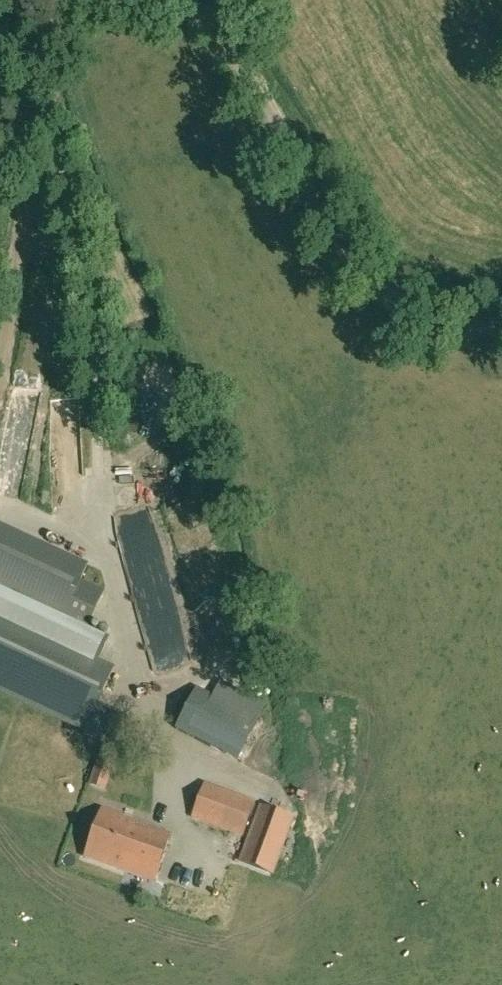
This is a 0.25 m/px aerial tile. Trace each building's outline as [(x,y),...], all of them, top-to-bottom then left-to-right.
[(81,581),(89,564),(0,523),(0,593),(85,631),(104,591),(81,581)] [(101,661),(110,643),(85,631),(0,593),(0,613),(101,661)] [(114,667),(101,661),(0,613),(0,686),(86,727),(113,740),(127,712),(99,698),(114,667)] [(278,728),(197,687),(176,728),(258,769),(278,728)] [(119,750),(104,744),(97,763),(112,768),(119,750)] [(204,784),(192,816),(243,835),(255,803),(204,784)] [(295,817),(260,804),(239,860),(274,874),(295,817)] [(172,834),(102,809),(85,857),(155,882),(172,834)]
